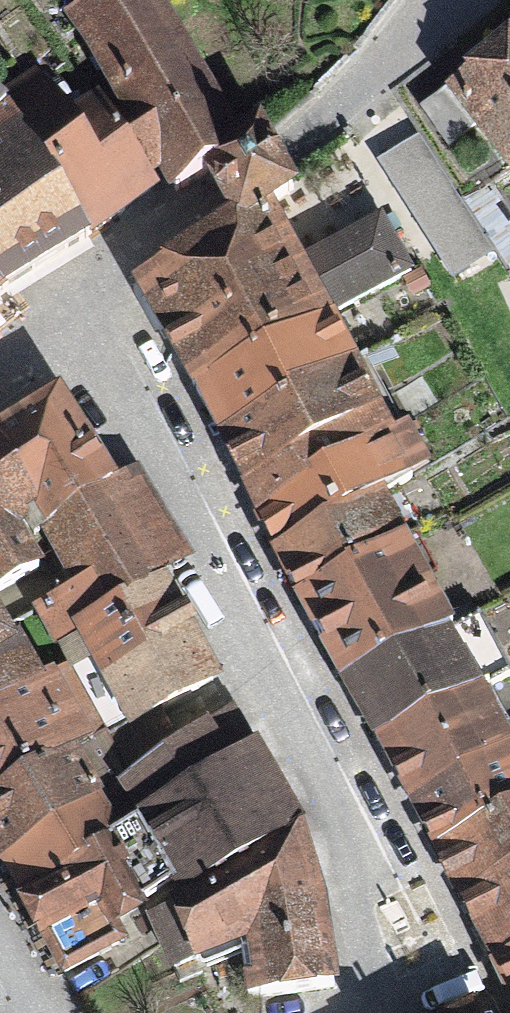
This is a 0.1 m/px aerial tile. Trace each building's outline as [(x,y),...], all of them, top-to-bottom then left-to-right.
[(168,178),(175,189),(209,165),(249,136),(163,0),(126,0),(76,35),(111,95),(168,178)] [(426,107),(456,149),(483,130),(509,168),(509,47),(426,107)] [(12,113),(102,232),(168,178),(111,95),(84,112),(43,64),(4,95),(12,113)] [(4,282),(102,232),(12,113),(0,120),(0,277),(4,282)] [(268,123),(249,136),(209,165),(227,189),(242,210),(252,222),(281,206),(308,189),(285,148),(268,123)] [(418,134),(376,156),(450,272),(490,248),(418,134)] [(252,222),(242,210),(196,243),(142,281),(279,547),(391,487),(428,468),(339,309),(303,249),(281,206),(252,222)] [(384,206),(303,249),(339,309),(412,269),(384,206)] [(0,438),(0,596),(1,597),(57,566),(40,538),(123,486),(71,391),(0,438)] [(123,486),(40,538),(57,566),(71,587),(32,611),(56,649),(159,592),(189,566),(135,478),(123,486)] [(413,531),(391,487),(279,547),(302,587),(413,531)] [(413,531),(302,587),(349,682),(461,627),(413,531)] [(56,649),(60,671),(117,771),(226,710),(159,592),(56,649)] [(0,596),(0,712),(50,680),(1,597),(0,596)] [(461,627),(349,682),(380,739),(489,684),(461,627)] [(0,712),(0,810),(117,771),(60,671),(50,680),(0,712)] [(380,739),(413,800),(509,750),(509,722),(489,684),(380,739)] [(133,816),(109,834),(123,859),(170,929),(187,918),(314,832),(226,710),(117,771),(133,816)] [(413,800),(435,844),(509,806),(509,750),(413,800)] [(0,810),(0,862),(1,863),(31,904),(123,859),(109,834),(133,816),(117,771),(0,810)] [(435,844),(492,961),(509,953),(509,806),(435,844)] [(314,832),(187,918),(209,979),(251,961),(253,999),(331,992),(314,832)] [(123,859),(31,904),(73,981),(170,929),(123,859)] [(492,961),(509,1000),(509,953),(492,961)] [(481,1002),(458,1012),(487,1012),(481,1002)]
